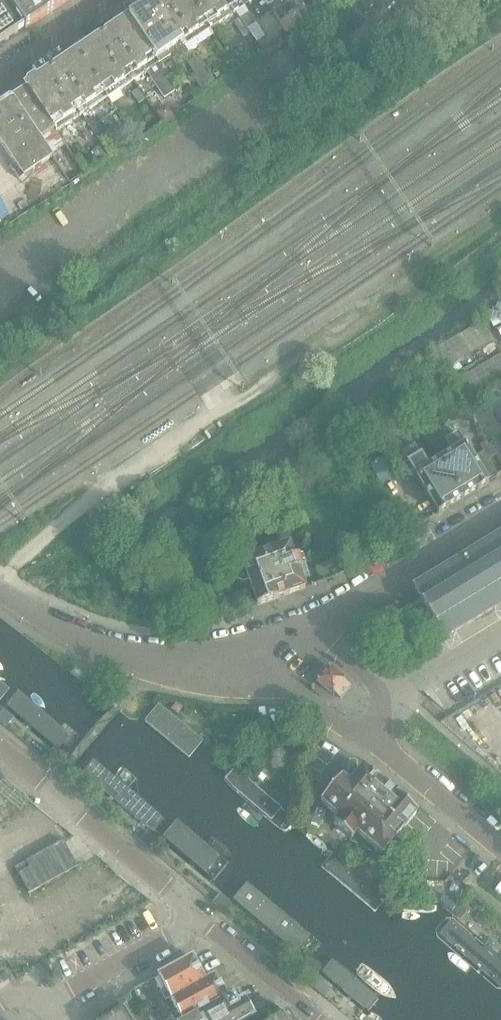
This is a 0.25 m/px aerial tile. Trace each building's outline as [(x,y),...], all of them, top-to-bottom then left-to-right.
[(24,28),(25,29),(69,0),(0,0),(0,44),(24,28)] [(209,29),(190,0),(156,0),(129,18),(158,63),(209,29)] [(266,0),(190,0),(209,29),(235,12),(239,18),(233,22),(243,36),(250,32),(252,36),(250,37),(260,49),(267,44),(258,32),(259,31),(252,22),(270,9),(267,5),(269,4),(266,0)] [(176,90),(158,63),(129,18),(77,53),(107,98),(146,71),(165,98),(176,90)] [(56,132),(107,98),(77,53),(27,86),(55,130),(56,132)] [(216,82),(197,55),(191,59),(209,87),(216,82)] [(209,87),(191,59),(186,63),(195,76),(193,77),(202,91),(209,87)] [(23,178),(52,158),(53,158),(40,140),(53,131),(55,130),(27,86),(26,87),(26,88),(0,105),(0,143),(23,178)] [(145,99),(137,88),(130,93),(138,104),(145,99)] [(165,105),(157,112),(163,121),(172,114),(165,105)] [(103,132),(93,117),(86,122),(89,126),(96,137),(103,132)] [(110,154),(102,144),(91,152),(99,162),(110,154)] [(483,436),(490,447),(500,467),(500,425),(483,436)] [(490,447),(473,458),(457,432),(443,440),(450,451),(439,458),(464,496),(477,488),(477,489),(498,477),(497,475),(500,472),(500,467),(490,447)] [(464,496),(439,458),(427,466),(420,454),(414,444),(400,452),(407,463),(438,513),(449,507),(448,506),(464,496)] [(500,603),(500,533),(412,587),(421,602),(422,602),(421,602),(434,623),(444,638),(500,603)] [(305,587),(299,570),(303,568),(298,556),(295,557),(289,543),(258,553),(258,554),(240,561),(240,562),(235,564),(232,570),(236,581),(242,585),(248,582),(257,606),(277,598),(305,588),(304,588),(305,587)] [(337,573),(333,562),(315,568),(318,579),(337,573)] [(352,690),(354,687),(344,679),(343,679),(331,669),(328,666),(327,668),(318,679),(317,679),(316,681),(317,682),(318,682),(319,683),(331,693),(333,694),(333,693),(334,692),(341,698),(341,697),(349,688),(352,690)] [(0,678),(0,697),(10,686),(0,678)] [(9,708),(60,749),(65,743),(73,749),(83,736),(68,723),(65,727),(22,691),(9,708)] [(191,759),(205,743),(158,704),(144,720),(191,759)] [(14,717),(3,708),(0,712),(0,722),(6,727),(14,717)] [(94,758),(81,773),(151,832),(154,834),(167,819),(128,786),(137,776),(123,764),(114,774),(94,758)] [(416,813),(396,795),(397,793),(386,784),(385,786),(363,767),(353,778),(346,772),(341,777),(323,797),(320,802),(339,817),(333,824),(336,826),(351,839),(356,832),(382,854),(393,840),(395,841),(404,830),(402,829),(416,813)] [(272,823),(283,811),(237,772),(227,784),(272,823)] [(310,825),(321,798),(310,794),(304,808),(299,820),(310,825)] [(163,840),(214,883),(231,861),(180,819),(163,840)] [(138,839),(142,842),(147,847),(154,839),(144,831),(138,839)] [(387,897),(333,851),(318,869),(372,914),(387,897)] [(251,884),(235,902),(302,959),(318,940),(251,884)] [(221,910),(229,901),(220,893),(212,902),(221,910)] [(448,916),(433,934),(500,992),(500,961),(448,916)] [(231,996),(226,998),(214,976),(205,981),(192,957),(158,975),(178,1011),(171,1015),(174,1019),(248,1019),(252,1018),(243,1001),(236,1005),(231,996)] [(381,1001),(331,959),(320,972),(369,1014),(381,1001)] [(324,997),(333,986),(320,976),(311,986),(324,997)] [(124,1001),(119,1004),(121,1008),(103,1019),(136,1019),(124,1001)]
